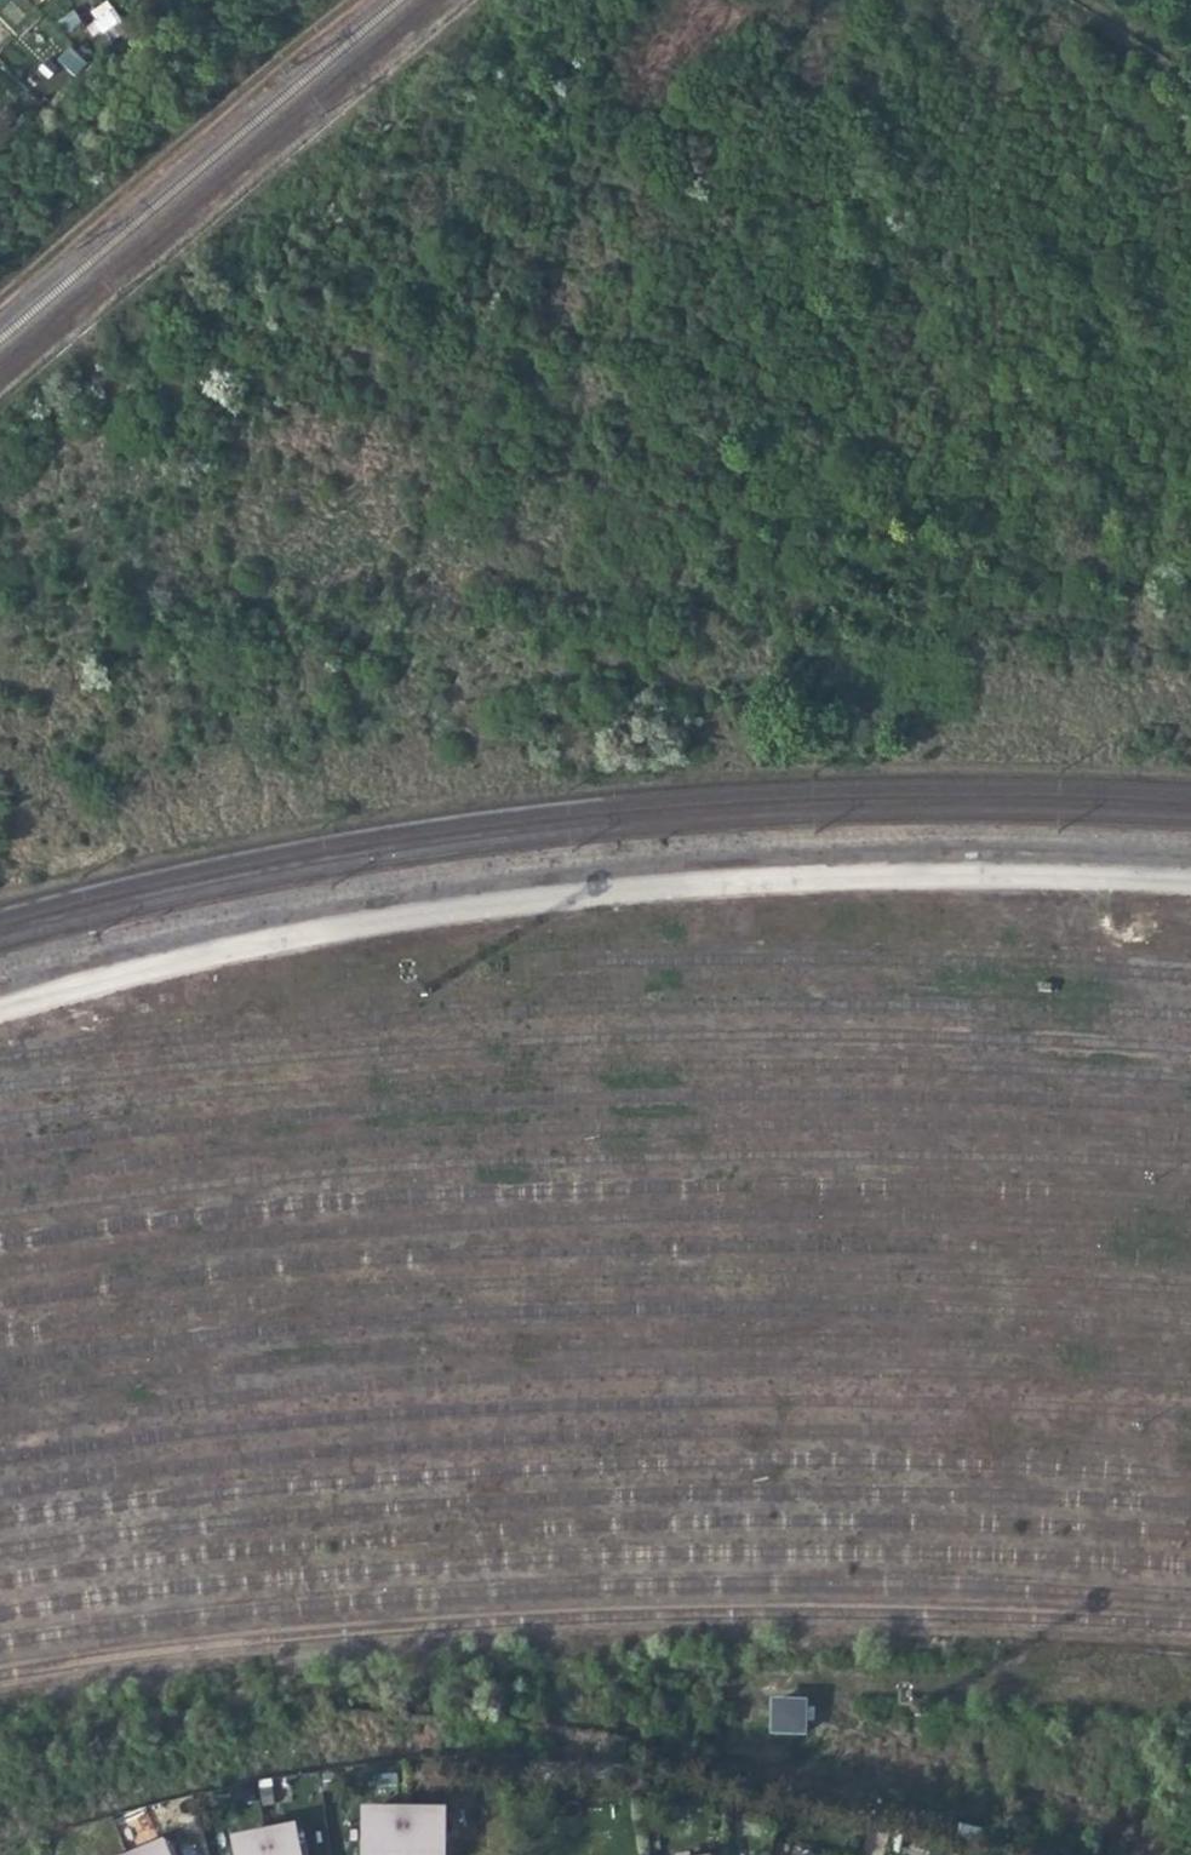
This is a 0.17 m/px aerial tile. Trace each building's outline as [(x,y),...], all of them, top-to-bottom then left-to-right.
[(84,13),(97,35),(121,21),(109,0),(105,0),(84,13)] [(70,76),(85,65),(72,46),(56,56),(70,76)] [(810,1733),(812,1699),(776,1699),(777,1732),(810,1733)] [(406,1814),(367,1813),(367,1854),(405,1854),(406,1814)] [(446,1814),(406,1814),(405,1854),(445,1854),(446,1814)] [(296,1831),(267,1836),(271,1854),(301,1854),(296,1831)] [(267,1836),(237,1843),(239,1854),(271,1854),(267,1836)] [(167,1847),(147,1854),(170,1854),(167,1847)]
